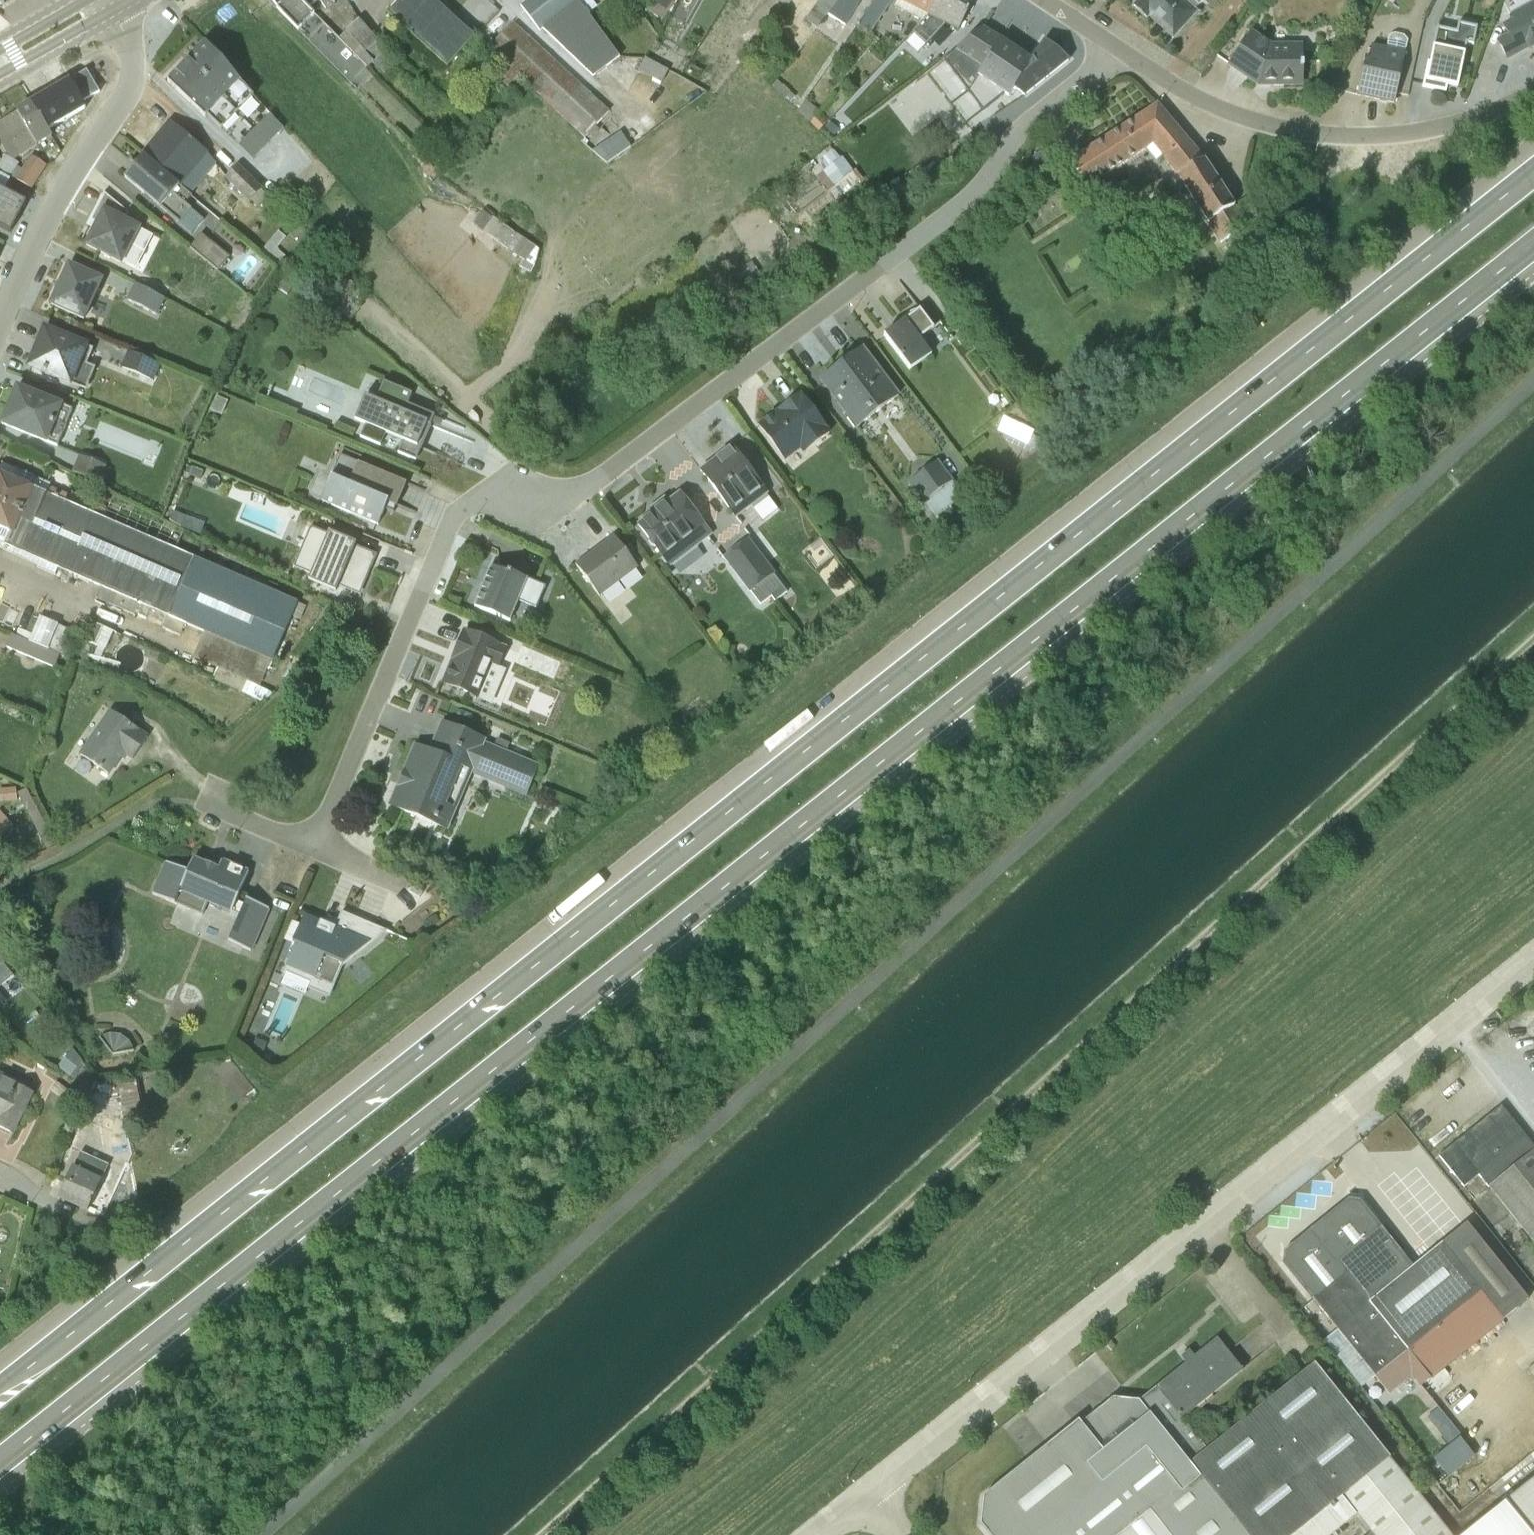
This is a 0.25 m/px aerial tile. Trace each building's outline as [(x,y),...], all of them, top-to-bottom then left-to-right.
[(275,9),(276,9),(297,30),(313,14),(302,0),(265,0),(275,9)] [(308,7),(318,0),(325,10),(331,5),(327,0),(302,0),(308,7)] [(443,9),(433,0),(396,0),(397,1),(386,12),(446,67),(473,36),(443,9)] [(619,57),(577,0),(526,0),(520,5),(539,31),(542,29),(592,77),(619,57)] [(596,7),(591,0),(580,0),(578,2),(587,14),(596,7)] [(645,9),(661,21),(674,0),(652,0),(645,9)] [(836,0),(819,0),(805,21),(815,28),(826,15),(836,0)] [(826,15),(844,26),(858,1),(856,0),(836,0),(826,15)] [(856,26),(868,35),(892,0),(874,0),(856,26)] [(897,0),(893,7),(921,22),(927,16),(934,0),(897,0)] [(912,32),(925,45),(944,26),(958,33),(974,1),(972,0),(934,0),(927,16),(921,22),(912,32)] [(1132,6),(1146,20),(1148,18),(1172,40),(1190,20),(1192,21),(1198,14),(1194,9),(1183,0),(1137,0),(1132,6)] [(1194,9),(1202,0),(1183,0),(1194,9)] [(1507,59),(1527,48),(1528,48),(1530,47),(1530,45),(1533,43),(1533,4),(1510,18),(1511,20),(1501,25),(1507,37),(1497,42),(1507,59)] [(375,68),(384,77),(399,62),(377,42),(378,41),(358,20),(345,31),(345,32),(338,39),(367,67),(373,62),(376,66),(375,68)] [(594,127),(608,111),(556,63),(512,22),(487,49),(523,82),(584,138),(587,134),(592,138),(598,131),(594,127)] [(1426,64),(1421,87),(1444,92),(1447,80),(1457,82),(1466,44),(1472,45),(1475,28),(1457,24),(1455,32),(1435,29),(1428,64),(1426,64)] [(1013,101),(1066,60),(1043,42),(1029,61),(981,28),(946,56),(1013,101)] [(1250,31),(1226,66),(1257,87),(1302,87),(1301,44),(1270,45),(1250,31)] [(1363,58),(1356,97),(1393,103),(1402,52),(1404,52),(1406,40),(1402,36),(1393,33),(1388,36),(1385,48),(1371,46),(1368,59),(1363,58)] [(217,127),(253,90),(204,43),(167,81),(204,118),(206,116),(217,127)] [(667,71),(644,58),(637,71),(660,84),(667,71)] [(505,66),(494,78),(517,99),(529,88),(505,66)] [(93,84),(86,72),(30,104),(47,129),(84,108),(81,103),(95,94),(95,83),(93,84)] [(794,97),(776,81),(771,86),(789,103),(794,97)] [(797,111),(808,121),(817,111),(805,101),(797,111)] [(0,121),(0,141),(11,160),(52,138),(47,129),(30,104),(0,121)] [(1156,106),(1068,162),(1085,189),(1151,146),(1176,178),(1219,244),(1245,227),(1201,159),(1156,106)] [(818,130),(828,121),(820,113),(810,123),(818,130)] [(282,129),(268,115),(238,146),(252,160),(282,129)] [(208,151),(169,119),(141,153),(190,194),(215,164),(207,154),(208,151)] [(605,164),(629,146),(623,138),(604,152),(603,151),(596,156),(605,164)] [(830,148),(815,158),(818,162),(817,163),(819,165),(812,171),(835,202),(859,183),(851,172),(851,171),(841,158),(839,159),(830,148)] [(1040,174),(1050,167),(1040,152),(1029,159),(1040,174)] [(17,167),(12,175),(30,187),(45,165),(30,155),(21,169),(17,167)] [(123,178),(178,223),(190,209),(184,204),(191,196),(143,155),(123,178)] [(237,165),(224,178),(248,201),(249,201),(256,207),(260,203),(269,211),(276,203),(237,165)] [(0,188),(0,228),(9,233),(26,202),(0,188)] [(128,214),(103,193),(90,219),(95,222),(83,246),(121,265),(122,263),(135,269),(152,236),(140,230),(141,228),(126,219),(128,214)] [(193,234),(205,218),(192,208),(180,224),(193,234)] [(482,210),(472,225),(532,267),(538,252),(482,210)] [(285,237),(277,231),(260,252),(282,270),(290,261),(275,249),(285,237)] [(228,257),(200,235),(190,248),(217,270),(228,257)] [(103,279),(67,263),(48,305),(84,321),(103,279)] [(292,284),(280,276),(274,286),(286,294),(292,284)] [(339,289),(324,308),(344,325),(367,296),(349,281),(341,291),(339,289)] [(164,300),(134,284),(126,301),(156,315),(164,300)] [(933,328),(919,309),(883,336),(909,371),(930,355),(919,339),(933,328)] [(43,326),(25,368),(71,387),(72,385),(85,390),(94,368),(86,364),(92,349),(88,347),(89,345),(43,326)] [(899,395),(862,347),(818,380),(855,429),(899,395)] [(120,368),(152,381),(158,364),(127,351),(120,368)] [(364,425),(359,437),(360,437),(379,445),(380,440),(400,448),(397,454),(415,461),(433,416),(406,404),(410,393),(382,382),(375,400),(364,396),(354,420),(364,425)] [(16,387),(1,424),(57,446),(72,409),(16,387)] [(800,394),(757,426),(784,462),(786,460),(792,468),(805,458),(802,454),(830,433),(827,428),(826,429),(800,394)] [(750,435),(741,440),(749,454),(758,449),(750,435)] [(761,521),(777,509),(766,495),(767,494),(730,446),(698,471),(735,519),(750,507),(761,521)] [(339,454),(319,501),(377,525),(397,479),(380,472),(382,466),(361,458),(359,463),(339,454)] [(105,467),(78,456),(71,473),(98,484),(105,467)] [(937,460),(907,483),(922,504),(923,503),(935,518),(963,497),(951,482),(952,480),(937,460)] [(203,632),(272,661),(297,603),(297,602),(140,534),(64,501),(67,495),(66,493),(49,486),(50,484),(34,476),(33,476),(2,463),(0,466),(0,549),(36,565),(35,567),(36,568),(54,576),(54,575),(57,569),(99,587),(95,598),(134,615),(135,615),(161,626),(161,627),(172,633),(179,636),(180,636),(185,625),(203,632)] [(668,568),(712,535),(679,492),(667,501),(663,497),(647,509),(647,510),(650,513),(635,525),(668,568)] [(337,586),(359,595),(376,555),(354,546),(355,543),(328,532),(326,534),(309,527),(292,567),(309,574),(307,580),(335,592),(337,586)] [(637,568),(613,536),(575,565),(598,597),(637,568)] [(774,574),(747,539),(735,548),(770,596),(774,601),(785,592),(773,576),(774,574)] [(760,604),(770,596),(735,548),(722,558),(749,592),(750,592),(760,604)] [(491,566),(475,606),(508,621),(517,601),(535,608),(543,587),(507,571),(506,572),(491,566)] [(68,657),(78,634),(39,617),(38,618),(32,616),(25,632),(18,629),(15,636),(59,654),(68,657)] [(92,658),(99,661),(104,650),(105,650),(112,632),(93,624),(85,642),(96,647),(92,658)] [(463,629),(440,683),(478,699),(492,666),(497,668),(506,647),(463,629)] [(255,698),(272,661),(203,632),(192,656),(217,668),(212,679),(214,681),(255,698)] [(11,634),(6,647),(6,648),(53,667),(59,654),(15,636),(11,634)] [(108,711),(78,754),(107,774),(122,753),(132,759),(147,738),(108,711)] [(460,800),(471,774),(525,797),(538,765),(505,751),(508,744),(497,739),(494,746),(484,742),(485,741),(441,722),(429,752),(415,746),(390,805),(448,829),(460,800)] [(16,801),(15,788),(0,789),(0,802),(16,801)] [(55,845),(25,789),(17,793),(47,850),(55,845)] [(14,824),(1,808),(0,809),(0,831),(2,833),(14,824)] [(187,871),(165,862),(151,894),(201,915),(206,903),(230,913),(230,912),(238,915),(227,941),(251,951),(269,909),(246,899),(243,904),(236,901),(248,872),(220,860),(219,865),(204,859),(202,863),(192,859),(187,871)] [(341,967),(386,931),(341,912),(337,919),(322,920),(321,922),(304,915),(299,925),(291,922),(283,939),(292,943),(288,951),(291,953),(280,977),(283,978),(281,985),(303,995),(307,989),(329,998),(341,967)] [(12,976),(0,961),(0,985),(12,976)] [(112,1055),(133,1051),(128,1042),(120,1035),(109,1034),(99,1038),(112,1055)] [(80,1063),(71,1051),(55,1069),(67,1079),(80,1063)] [(0,1073),(0,1127),(12,1133),(31,1093),(2,1079),(4,1075),(0,1073)] [(136,1078),(115,1082),(123,1128),(144,1124),(136,1078)] [(55,1082),(49,1090),(77,1111),(89,1094),(83,1089),(79,1095),(74,1093),(73,1094),(55,1082)] [(92,1102),(107,1109),(114,1093),(99,1086),(92,1102)] [(1500,1106),(1438,1156),(1463,1188),(1478,1176),(1533,1246),(1533,1149),(1500,1106)] [(79,1153),(59,1198),(86,1211),(100,1181),(102,1182),(109,1167),(79,1153)] [(1374,1376),(1389,1394),(1410,1377),(1418,1387),(1503,1321),(1502,1319),(1526,1299),(1466,1223),(1412,1267),(1358,1201),(1347,1199),(1285,1251),(1285,1264),(1337,1329),(1322,1341),(1360,1387),(1374,1376)] [(1148,1391),(1138,1399),(1112,1397),(1080,1423),(1078,1421),(982,1498),(980,1527),(987,1534),(1330,1534),(1355,1515),(1356,1515),(1368,1530),(1415,1492),(1314,1364),(1207,1448),(1205,1449),(1182,1419),(1182,1418),(1241,1370),(1216,1338),(1193,1356),(1189,1352),(1181,1358),(1184,1362),(1184,1363),(1148,1391)] [(1458,1427),(1423,1460),(1442,1481),(1478,1448),(1458,1427)] [(1504,1501),(1531,1534),(1533,1534),(1533,1477),(1504,1501)] [(1415,1492),(1368,1530),(1372,1534),(1450,1534),(1415,1492)] [(1504,1501),(1461,1534),(1531,1534),(1504,1501)]
